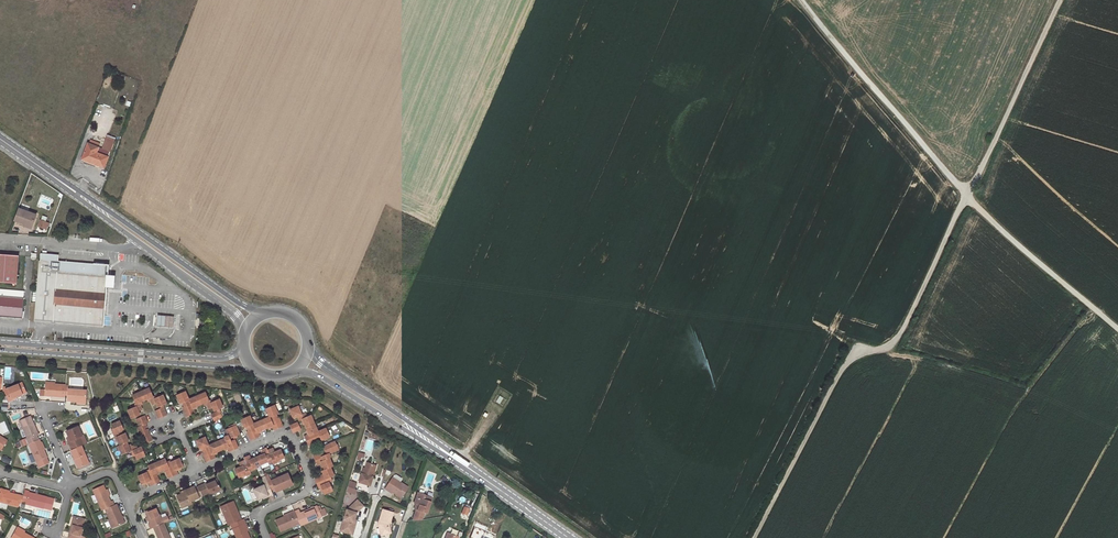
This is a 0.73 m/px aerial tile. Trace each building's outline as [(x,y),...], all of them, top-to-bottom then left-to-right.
[(107,134),(104,144),(111,146),(115,137),(107,134)] [(89,139),(83,159),(97,164),(104,166),(110,151),(102,148),(98,146),(99,142),(89,139)] [(97,164),(83,159),(81,162),(96,168),(97,164)] [(36,216),(18,209),(13,221),(31,229),(36,216)] [(44,222),(37,220),(35,227),(41,230),(44,222)] [(0,249),(0,277),(17,278),(19,250),(0,249)] [(36,316),(104,322),(105,322),(108,282),(114,283),(114,273),(108,272),(109,261),(94,259),(94,260),(59,257),(55,257),(55,251),(41,250),(36,316)] [(0,291),(0,312),(24,314),(25,293),(0,291)] [(204,318),(195,318),(194,328),(203,329),(204,318)] [(278,322),(276,325),(290,336),(292,333),(278,322)] [(46,393),(66,395),(67,382),(47,381),(46,387),(46,393)] [(27,391),(23,382),(5,389),(9,401),(17,397),(16,396),(27,391)] [(150,385),(142,389),(145,397),(151,395),(155,402),(158,400),(159,403),(168,400),(164,391),(158,395),(156,392),(154,393),(150,385)] [(68,399),(78,399),(77,401),(86,402),(87,387),(70,386),(68,399)] [(145,397),(142,389),(134,392),(138,400),(135,402),(136,404),(130,407),(134,415),(142,411),(141,408),(143,407),(141,400),(145,397)] [(202,402),(198,393),(190,397),(187,389),(178,393),(181,400),(185,398),(186,403),(183,404),(187,414),(197,409),(195,405),(202,402)] [(207,389),(198,393),(202,402),(207,400),(210,406),(214,404),(215,406),(224,403),(221,395),(212,399),(211,397),(210,398),(207,389)] [(274,427),(284,423),(280,414),(277,415),(274,410),(278,409),(275,401),(266,405),(269,413),(262,416),(266,425),(272,423),(274,427)] [(308,424),(317,420),(313,411),(310,412),(308,407),(305,407),(302,401),(294,404),(296,411),(299,410),(301,415),(304,414),(308,424)] [(161,416),(169,413),(165,405),(157,409),(161,416)] [(211,411),(215,419),(223,415),(220,407),(211,411)] [(258,429),(266,425),(262,416),(253,420),(250,412),(241,415),(245,423),(248,422),(250,426),(246,427),(250,437),(260,433),(258,429)] [(147,422),(150,421),(146,413),(138,416),(142,424),(147,422)] [(21,419),(24,427),(28,436),(27,436),(30,442),(40,438),(38,432),(39,431),(31,414),(21,419)] [(298,417),(290,420),(294,430),(297,429),(303,426),(298,417)] [(117,436),(121,444),(130,440),(126,432),(124,433),(122,428),(125,427),(121,418),(112,422),(116,431),(114,431),(116,437),(117,436)] [(228,444),(230,449),(239,445),(236,436),(233,437),(232,434),(241,430),(236,419),(226,424),(229,431),(225,433),(225,435),(218,438),(222,447),(228,444)] [(320,427),(317,420),(308,424),(310,429),(305,431),(309,441),(319,438),(318,435),(321,434),(322,435),(331,432),(327,423),(320,427)] [(151,430),(147,422),(142,424),(139,425),(141,428),(142,427),(143,430),(141,431),(143,434),(151,430)] [(67,430),(70,435),(71,438),(69,439),(73,448),(83,444),(85,443),(81,435),(83,434),(78,425),(67,430)] [(154,437),(151,430),(143,434),(146,441),(154,437)] [(222,447),(218,438),(210,442),(206,433),(197,438),(202,446),(204,445),(206,449),(203,450),(208,460),(218,455),(215,450),(222,447)] [(42,441),(40,438),(30,442),(38,460),(48,456),(45,448),(46,448),(43,440),(42,441)] [(324,461),(327,467),(333,464),(335,463),(331,456),(333,454),(332,450),(342,446),(338,438),(326,443),(330,450),(327,451),(326,449),(316,453),(321,462),(324,461)] [(131,445),(130,440),(121,444),(124,451),(132,448),(133,450),(136,449),(139,456),(147,454),(144,445),(141,446),(139,442),(131,445)] [(72,449),(76,458),(77,457),(81,466),(90,462),(83,444),(73,448),(72,449)] [(269,449),(267,445),(261,448),(265,453),(259,455),(262,462),(268,460),(269,462),(273,460),(274,462),(278,461),(278,458),(284,456),(282,449),(276,451),(275,446),(269,449)] [(263,463),(262,462),(259,455),(252,458),(251,453),(244,455),(246,459),(241,461),(242,464),(236,467),(239,475),(247,471),(248,473),(252,471),(251,469),(255,467),(254,466),(263,463)] [(170,476),(179,472),(178,467),(184,464),(180,455),(174,458),(173,457),(168,460),(167,457),(159,460),(162,468),(168,466),(169,468),(166,469),(170,476)] [(9,464),(11,459),(4,456),(1,461),(9,464)] [(48,456),(38,460),(40,465),(50,461),(48,456)] [(373,462),(365,459),(363,466),(361,466),(357,480),(368,483),(373,462)] [(162,468),(159,460),(151,464),(152,466),(147,468),(148,470),(140,473),(143,482),(151,479),(153,484),(161,480),(158,472),(157,473),(156,471),(162,468)] [(336,473),(333,464),(327,467),(323,469),(326,473),(323,474),(322,473),(316,476),(320,484),(321,483),(325,491),(335,487),(331,479),(334,477),(333,474),(336,473)] [(270,480),(270,481),(273,487),(275,486),(277,488),(283,485),(283,487),(294,482),(289,471),(270,480)] [(391,474),(384,485),(387,488),(388,486),(399,494),(406,485),(398,480),(391,474)] [(201,485),(204,494),(212,490),(213,492),(223,487),(219,476),(201,485)] [(354,486),(356,481),(349,478),(347,483),(354,486)] [(275,493),(273,487),(270,481),(255,487),(260,498),(266,495),(266,497),(275,493)] [(96,493),(107,488),(104,483),(94,488),(96,493)] [(202,496),(197,484),(188,488),(188,490),(179,493),(183,504),(202,496)] [(2,487),(0,493),(0,499),(19,504),(22,493),(2,487)] [(26,488),(23,499),(28,500),(28,502),(45,506),(53,508),(55,497),(48,495),(31,491),(31,489),(26,488)] [(106,508),(116,503),(114,499),(112,499),(107,488),(96,493),(104,509),(106,508)] [(351,494),(345,492),(342,499),(349,501),(351,494)] [(422,499),(422,495),(416,493),(412,504),(414,504),(418,505),(416,510),(414,510),(410,519),(418,519),(421,518),(423,513),(425,513),(429,502),(422,499)] [(233,522),(243,517),(236,499),(223,505),(230,523),(233,522)] [(339,529),(352,532),(355,518),(353,517),(355,512),(361,505),(355,499),(348,507),(348,510),(345,509),(339,529)] [(116,503),(106,508),(114,526),(126,521),(118,503),(116,503)] [(301,510),(297,512),(300,520),(302,523),(323,514),(319,503),(301,510)] [(153,526),(154,526),(164,521),(158,505),(146,510),(153,526)] [(300,520),(297,512),(295,508),(295,507),(288,510),(289,511),(276,516),(281,529),(300,520)] [(393,510),(382,507),(378,522),(381,533),(391,531),(389,523),(393,510)] [(75,516),(73,524),(75,524),(73,532),(76,533),(75,537),(78,537),(91,537),(92,536),(85,535),(87,527),(85,527),(87,519),(75,516)] [(243,517),(233,522),(239,537),(247,537),(252,536),(243,517)] [(164,521),(154,526),(160,537),(172,537),(164,521)] [(18,527),(14,535),(20,537),(37,537),(18,527)]
